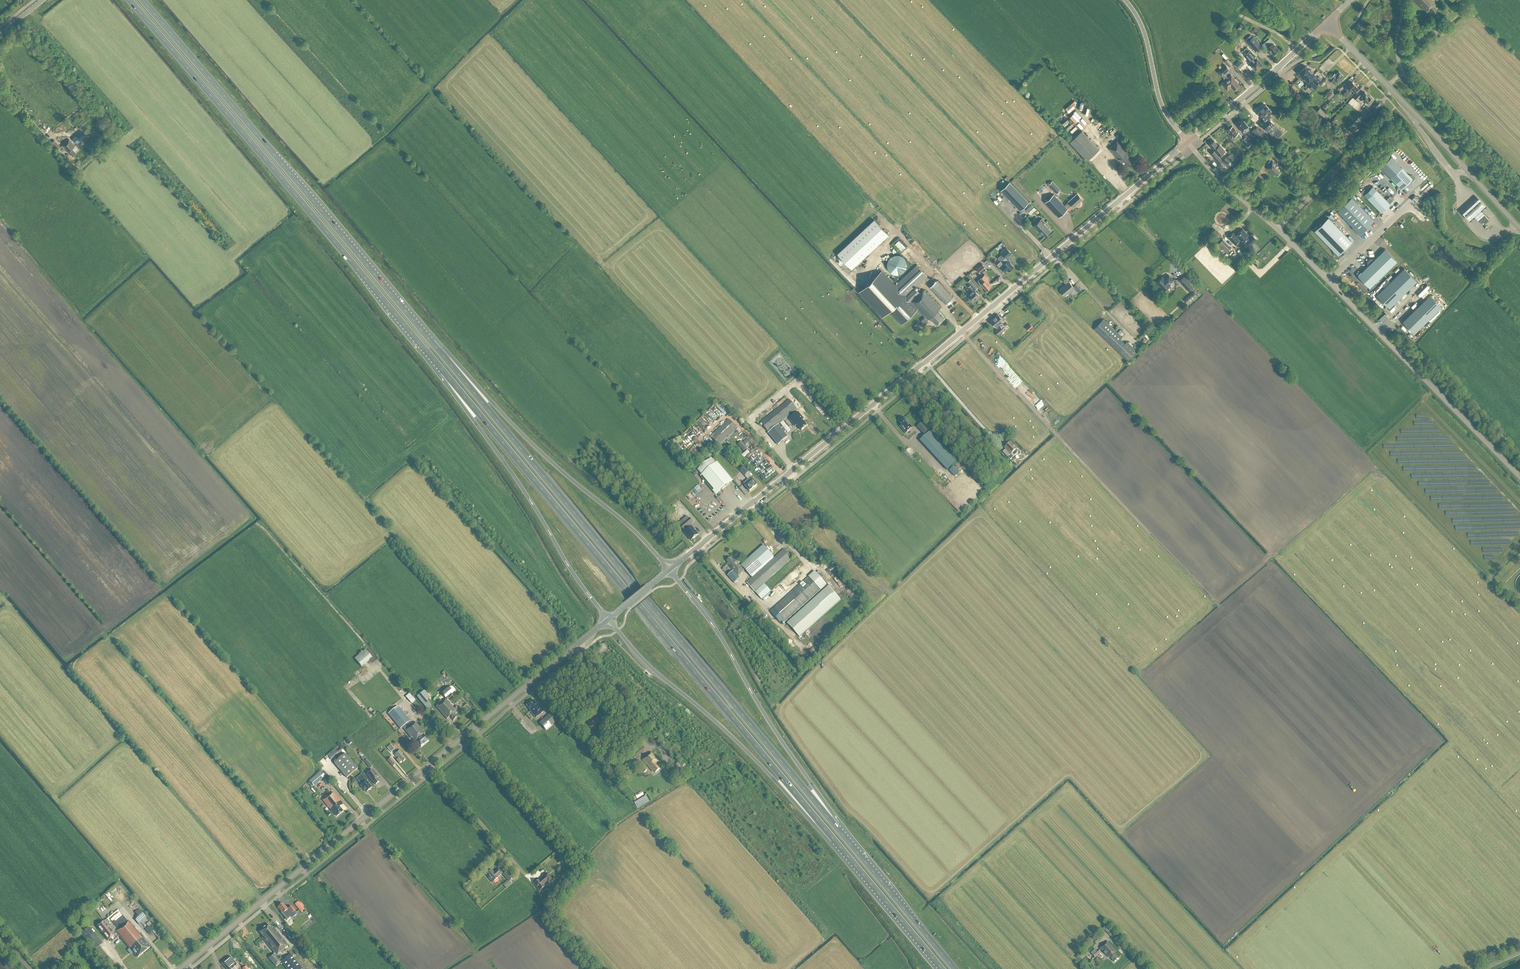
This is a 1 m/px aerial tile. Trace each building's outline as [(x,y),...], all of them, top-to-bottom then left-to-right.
[(1437,9),(1434,7),(1438,3),(1435,0),(1415,0),(1425,11),(1426,10),(1428,11),(1430,9),(1433,13),(1437,9)] [(1252,37),(1250,34),(1245,39),(1255,51),(1262,46),(1253,36),(1252,37)] [(1273,43),(1269,38),(1265,42),(1268,46),(1267,47),(1269,50),(1270,49),(1273,53),(1278,49),(1273,43)] [(1256,58),(1252,53),(1250,55),(1249,55),(1245,58),(1248,62),(1251,60),(1252,62),(1250,63),(1256,70),(1262,65),(1257,58),(1256,58)] [(1224,61),(1229,66),(1232,63),(1227,58),(1224,61)] [(1238,58),(1235,61),(1236,63),(1235,63),(1239,68),(1244,63),(1241,58),(1239,60),(1238,58)] [(1223,74),(1229,69),(1225,64),(1219,69),(1223,74)] [(1316,84),(1321,80),(1306,66),(1298,73),(1307,82),(1308,82),(1309,84),(1308,85),(1313,90),(1317,86),(1316,84)] [(1334,84),(1336,81),(1337,81),(1343,75),(1339,71),(1336,74),(1335,73),(1331,76),(1334,78),(1331,81),(1334,84)] [(1233,90),(1239,85),(1234,79),(1235,78),(1231,74),(1221,83),(1222,84),(1221,84),(1221,86),(1222,87),(1224,88),(1224,87),(1227,90),(1231,87),(1233,90)] [(1352,90),(1354,91),(1358,88),(1355,85),(1351,81),(1345,87),(1347,89),(1343,94),(1346,97),(1351,93),(1350,92),(1352,90)] [(1329,99),(1334,94),(1329,89),(1325,94),(1329,99)] [(1370,96),(1365,91),(1361,96),(1360,95),(1356,99),(1361,104),(1364,102),(1368,106),(1374,99),(1372,98),(1373,97),(1370,95),(1370,96)] [(1076,107),(1073,104),(1076,102),(1074,100),(1065,107),(1069,112),(1076,107)] [(1084,106),(1082,111),(1086,113),(1085,114),(1089,116),(1092,107),(1082,104),(1082,105),(1084,106)] [(1275,140),(1275,139),(1283,132),(1270,119),(1271,118),(1270,117),(1271,116),(1270,115),(1273,112),(1266,104),(1258,112),(1265,120),(1261,124),(1272,135),(1271,136),(1275,140)] [(1306,115),(1308,113),(1300,104),(1297,106),(1306,115)] [(1324,120),(1329,115),(1320,107),(1315,111),(1324,120)] [(1369,118),(1372,113),(1368,110),(1364,114),(1369,118)] [(1068,129),(1073,124),(1067,118),(1061,123),(1068,129)] [(1248,126),(1242,119),(1240,119),(1238,121),(1237,121),(1236,122),(1235,123),(1242,131),(1248,126)] [(50,131),(44,125),(42,127),(54,140),(58,136),(52,129),(50,131)] [(1238,132),(1232,126),(1231,127),(1230,127),(1227,129),(1228,129),(1227,130),(1233,136),(1235,134),(1239,139),(1242,137),(1238,132)] [(81,130),(72,138),(77,143),(86,136),(81,130)] [(1070,141),(1087,159),(1099,149),(1082,130),(1070,141)] [(1247,146),(1251,143),(1245,136),(1241,139),(1247,146)] [(72,155),(76,152),(75,151),(77,148),(69,139),(62,145),(71,154),(72,155)] [(1339,153),(1344,148),(1335,139),(1330,144),(1339,153)] [(57,149),(60,146),(55,140),(52,142),(57,149)] [(1129,152),(1118,140),(1109,148),(1122,162),(1124,160),(1128,165),(1133,160),(1127,154),(1129,152)] [(1218,145),(1214,140),(1209,144),(1214,150),(1211,153),(1219,163),(1222,160),(1219,156),(1225,151),(1220,144),(1218,145)] [(1276,161),(1280,157),(1274,150),(1269,155),(1276,161)] [(1230,166),(1238,159),(1232,152),(1224,159),(1230,166)] [(1391,156),(1380,167),(1401,189),(1410,180),(1411,181),(1414,178),(1411,175),(1410,176),(1409,174),(1391,156)] [(1280,172),(1276,167),(1277,166),(1273,161),(1266,168),(1270,171),(1274,175),(1275,174),(1277,175),(1280,172)] [(1056,193),(1061,189),(1052,181),(1048,184),(1056,193)] [(1009,182),(1001,190),(1020,209),(1028,202),(1009,182)] [(1364,194),(1381,212),(1390,204),(1389,202),(1392,199),(1389,195),(1385,199),(1373,186),(1364,194)] [(1064,205),(1067,208),(1071,204),(1074,207),(1083,199),(1077,193),(1069,201),(1064,205)] [(1059,217),(1067,209),(1067,208),(1064,205),(1054,194),(1045,202),(1059,217)] [(1479,195),(1462,211),(1469,219),(1475,214),(1479,219),(1484,214),(1485,213),(1481,208),(1487,203),(1479,195)] [(1352,197),(1337,211),(1360,234),(1374,220),(1352,197)] [(1031,214),(1036,209),(1032,204),(1026,209),(1031,214)] [(1483,224),(1489,220),(1484,214),(1479,219),(1483,224)] [(1336,256),(1341,253),(1340,252),(1352,241),(1329,217),(1315,231),(1334,250),(1334,251),(1336,256)] [(852,268),(889,234),(874,219),(838,253),(852,268)] [(1045,222),(1042,219),(1035,226),(1040,232),(1041,231),(1045,236),(1051,230),(1044,223),(1045,222)] [(1233,232),(1228,237),(1235,244),(1240,240),(1243,243),(1245,240),(1250,245),(1257,239),(1252,234),(1250,236),(1243,229),(1236,235),(1233,232)] [(1226,252),(1231,248),(1222,239),(1218,243),(1226,252)] [(1006,258),(1012,253),(1007,248),(1002,253),(1002,254),(998,258),(1001,261),(1003,259),(1003,258),(1004,258),(1006,258)] [(1367,261),(1367,264),(1368,265),(1358,275),(1370,288),(1397,261),(1385,249),(1374,259),(1373,258),(1370,258),(1367,261)] [(897,274),(902,273),(905,270),(907,267),(907,262),(905,258),(901,255),(897,254),(893,255),(889,258),(887,262),(887,267),(889,270),(892,273),(897,274)] [(1006,258),(1004,258),(1003,258),(1003,259),(1001,261),(997,264),(1000,267),(1005,272),(1007,270),(1008,271),(1013,266),(1010,263),(1011,262),(1008,259),(1008,260),(1006,258)] [(927,275),(917,264),(895,284),(882,270),(859,291),(882,317),(889,311),(901,324),(917,308),(925,316),(921,320),(925,324),(928,321),(927,320),(931,317),(937,324),(945,316),(938,310),(941,307),(924,289),(921,293),(920,292),(919,292),(914,287),(927,275)] [(981,273),(986,268),(982,264),(977,269),(981,273)] [(1417,280),(1404,267),(1377,294),(1390,307),(1417,280)] [(986,289),(991,285),(987,280),(988,279),(985,274),(977,281),(982,288),(984,287),(986,289)] [(1173,279),(1169,274),(1164,278),(1162,276),(1157,282),(1164,290),(1170,285),(1169,283),(1173,279)] [(1189,291),(1194,287),(1183,276),(1179,280),(1189,291)] [(973,301),(980,295),(975,289),(978,287),(971,278),(968,281),(971,285),(968,286),(972,291),(968,295),(973,301)] [(946,303),(953,296),(938,280),(931,287),(946,303)] [(1073,286),(1069,281),(1060,289),(1065,295),(1074,288),(1078,292),(1081,290),(1076,284),(1073,286)] [(1188,303),(1197,295),(1193,291),(1184,299),(1188,303)] [(1442,306),(1430,294),(1402,321),(1414,333),(1442,306)] [(996,327),(1003,321),(1003,320),(998,314),(990,321),(996,327)] [(1121,354),(1130,344),(1127,341),(1126,343),(1121,339),(1122,337),(1103,319),(1094,328),(1121,354)] [(1012,332),(1015,329),(1009,322),(1006,325),(1012,332)] [(1001,326),(995,330),(998,334),(998,333),(999,335),(1002,333),(1000,332),(1004,329),(1003,327),(1002,328),(1001,326)] [(1143,333),(1149,339),(1153,335),(1147,329),(1143,333)] [(1130,344),(1121,354),(1128,360),(1137,350),(1130,344)] [(797,410),(789,400),(761,423),(769,433),(778,425),(797,410)] [(798,413),(790,420),(795,427),(797,425),(802,431),(807,427),(802,421),(804,420),(798,413)] [(906,434),(913,428),(909,423),(908,424),(903,417),(899,421),(902,425),(900,427),(906,434)] [(719,446),(737,428),(729,420),(711,437),(719,446)] [(783,422),(780,424),(788,433),(791,431),(783,422)] [(769,433),(778,444),(788,436),(778,425),(769,433)] [(919,439),(945,470),(955,462),(929,431),(919,439)] [(744,451),(747,448),(742,442),(738,446),(744,451)] [(1006,450),(1003,453),(1010,460),(1018,453),(1018,452),(1016,450),(1017,450),(1011,443),(1005,449),(1006,450)] [(716,494),(732,481),(717,464),(717,465),(712,459),(698,470),(703,476),(702,477),(716,494)] [(954,466),(949,471),(954,477),(959,472),(954,466)] [(750,492),(757,485),(751,478),(753,476),(745,467),(740,470),(748,480),(743,484),(750,492)] [(699,492),(702,489),(698,484),(694,488),(699,492)] [(689,519),(688,516),(683,520),(685,522),(681,526),(684,531),(688,528),(690,530),(687,532),(690,535),(687,536),(691,541),(698,535),(695,531),(695,530),(693,527),(691,525),(694,523),(690,518),(689,519)] [(774,559),(763,547),(741,567),(744,571),(752,579),(757,574),(760,571),(774,559)] [(760,571),(757,574),(752,579),(747,583),(755,592),(756,593),(762,600),(771,592),(764,584),(792,559),(784,550),(774,559),(760,571)] [(744,571),(741,567),(732,557),(731,558),(727,562),(728,563),(727,564),(736,574),(734,575),(734,574),(730,578),(735,584),(739,580),(737,578),(744,571)] [(782,625),(786,621),(827,585),(815,572),(770,612),(782,625)] [(686,580),(684,581),(692,591),(693,590),(686,580)] [(799,637),(841,600),(828,586),(787,623),(799,637)] [(763,622),(767,618),(754,603),(750,607),(763,622)] [(361,667),(372,658),(365,650),(354,659),(361,667)] [(457,718),(455,715),(457,713),(446,700),(454,694),(449,689),(443,694),(447,698),(436,707),(446,720),(449,717),(453,721),(457,718)] [(412,703),(417,700),(412,693),(408,695),(412,703)] [(538,706),(533,700),(526,706),(531,711),(530,712),(536,718),(544,711),(539,706),(538,706)] [(410,721),(398,707),(388,714),(400,729),(402,728),(405,731),(414,742),(416,741),(421,748),(429,741),(423,735),(425,734),(416,722),(413,725),(410,722),(410,721)] [(558,721),(551,713),(539,723),(546,731),(558,721)] [(642,737),(644,736),(642,733),(644,732),(640,727),(636,731),(640,735),(637,738),(640,742),(641,741),(639,739),(641,736),(642,737)] [(331,760),(343,751),(341,748),(337,752),(335,749),(327,755),(331,760)] [(403,762),(406,760),(401,754),(402,754),(399,750),(394,755),(397,758),(397,759),(396,760),(399,764),(402,761),(403,762)] [(659,770),(655,764),(658,762),(651,752),(642,760),(647,767),(647,766),(652,772),(653,771),(655,773),(659,770)] [(347,779),(358,769),(346,754),(334,764),(347,779)] [(393,767),(396,764),(391,758),(388,761),(393,767)] [(686,775),(677,763),(671,768),(676,773),(678,771),(683,778),(686,775)] [(373,782),(375,785),(380,782),(377,779),(378,777),(372,770),(366,775),(372,782),(373,782)] [(314,787),(326,777),(321,771),(309,781),(309,782),(313,786),(314,787)] [(372,788),(366,782),(368,781),(362,774),(356,779),(360,784),(361,783),(362,785),(361,786),(366,792),(372,788)] [(343,812),(339,807),(343,804),(333,792),(323,801),(332,812),(332,811),(337,817),(343,812)] [(502,874),(498,869),(494,873),(492,870),(486,875),(489,878),(488,879),(492,883),(499,878),(498,877),(502,874)] [(515,880),(513,878),(514,878),(507,871),(502,875),(508,881),(503,885),(506,888),(511,883),(511,884),(515,880)] [(547,882),(549,884),(553,880),(547,873),(542,876),(544,878),(540,881),(539,880),(534,884),(540,891),(541,890),(543,892),(548,888),(545,884),(547,882)] [(299,901),(295,904),(302,912),(305,909),(299,901)] [(278,907),(278,908),(282,912),(281,913),(288,920),(291,917),(292,919),(298,914),(295,911),(291,906),(288,909),(283,904),(281,905),(280,905),(278,906),(278,907)] [(139,925),(147,919),(139,909),(135,913),(137,915),(135,917),(137,919),(135,921),(139,925)] [(97,927),(108,941),(116,935),(115,935),(117,933),(137,958),(150,947),(128,920),(115,931),(114,933),(104,921),(97,927)] [(273,928),(272,929),(269,925),(260,932),(264,937),(262,938),(275,953),(269,958),(276,967),(281,962),(276,956),(288,946),(273,928)] [(1103,929),(1108,935),(1113,930),(1108,925),(1103,929)] [(151,934),(154,931),(156,934),(159,931),(155,927),(153,929),(151,926),(147,929),(151,934)] [(81,934),(94,950),(102,944),(89,928),(81,934)] [(1114,941),(1118,937),(1113,931),(1109,935),(1114,941)] [(1118,958),(1114,953),(1116,952),(1107,942),(1100,948),(1109,958),(1110,957),(1114,962),(1118,958)] [(1097,952),(1095,949),(1091,953),(1095,958),(1100,953),(1098,951),(1097,952)] [(291,954),(281,962),(286,968),(303,968),(291,954)] [(222,964),(226,968),(232,968),(237,965),(230,957),(222,964)]
